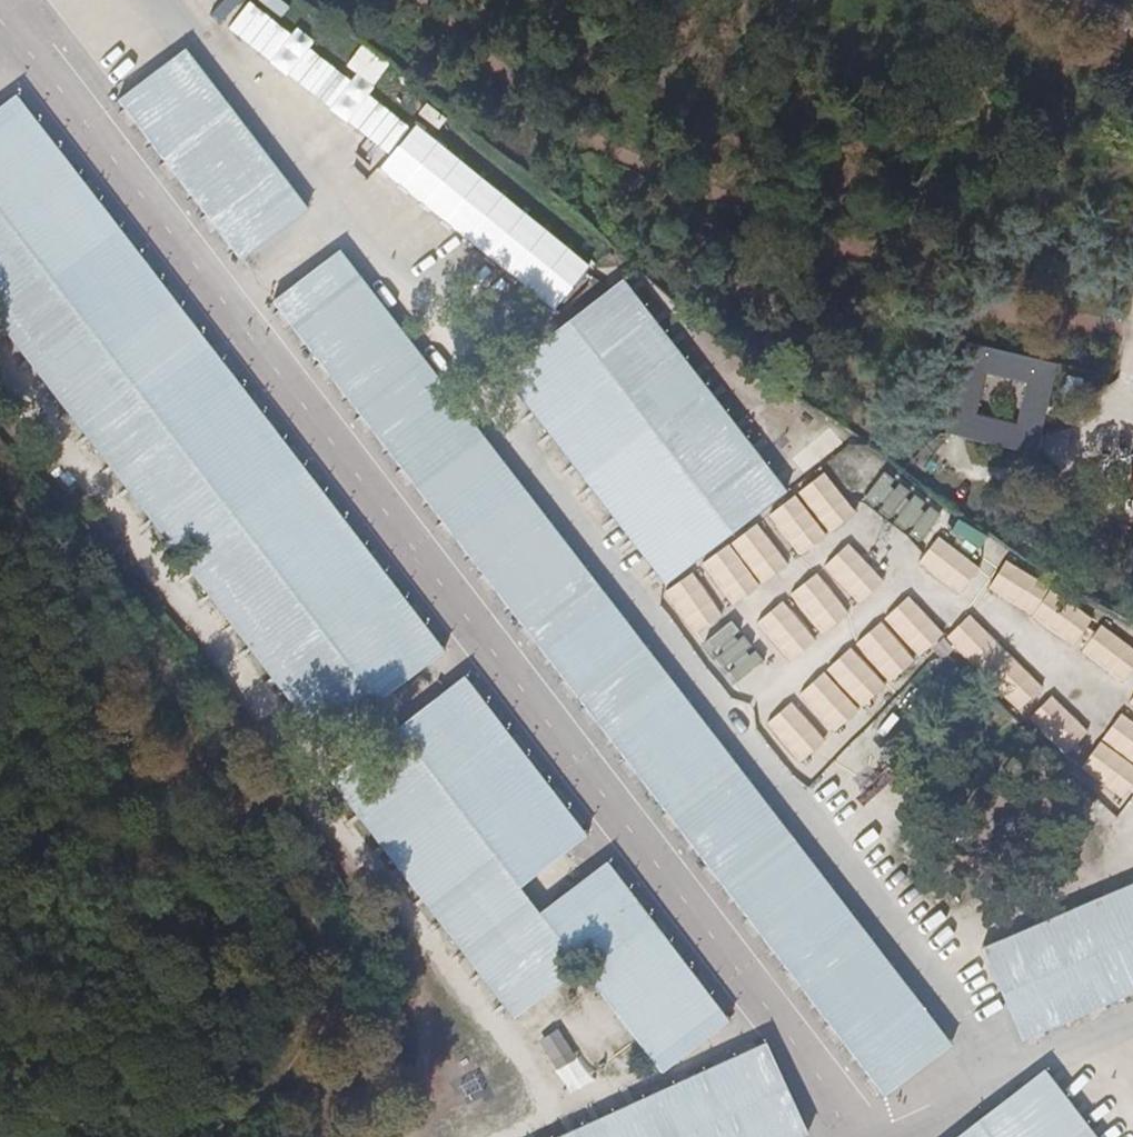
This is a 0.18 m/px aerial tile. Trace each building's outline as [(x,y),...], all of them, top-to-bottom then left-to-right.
[(512,268),(518,242),(452,228),(447,254),(512,268)] [(580,374),(620,359),(590,280),(561,291),(557,282),(530,292),(553,350),(569,344),(580,374)] [(966,345),(946,432),(1037,453),(1056,365),(966,345)] [(675,369),(665,378),(684,400),(694,391),(675,369)] [(750,504),(773,521),(796,489),(774,472),(750,504)] [(1132,662),(1132,652),(1106,634),(1090,658),(1122,679),(1132,662)] [(990,680),(1015,711),(1038,693),(1014,662),(990,680)] [(719,776),(733,764),(715,743),(701,755),(719,776)]
